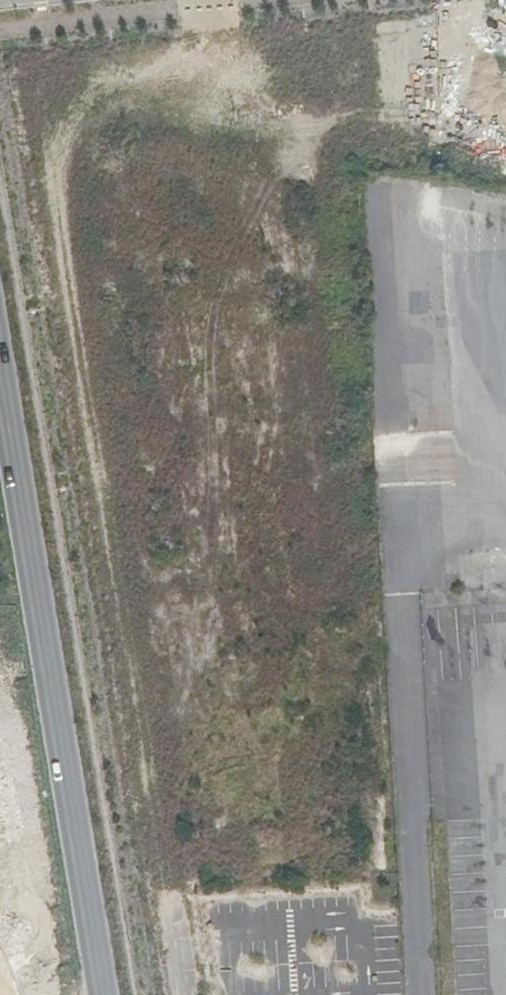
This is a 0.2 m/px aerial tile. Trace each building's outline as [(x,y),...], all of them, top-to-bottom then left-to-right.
[(465,588),(505,587),(505,555),(464,557),(465,588)]
